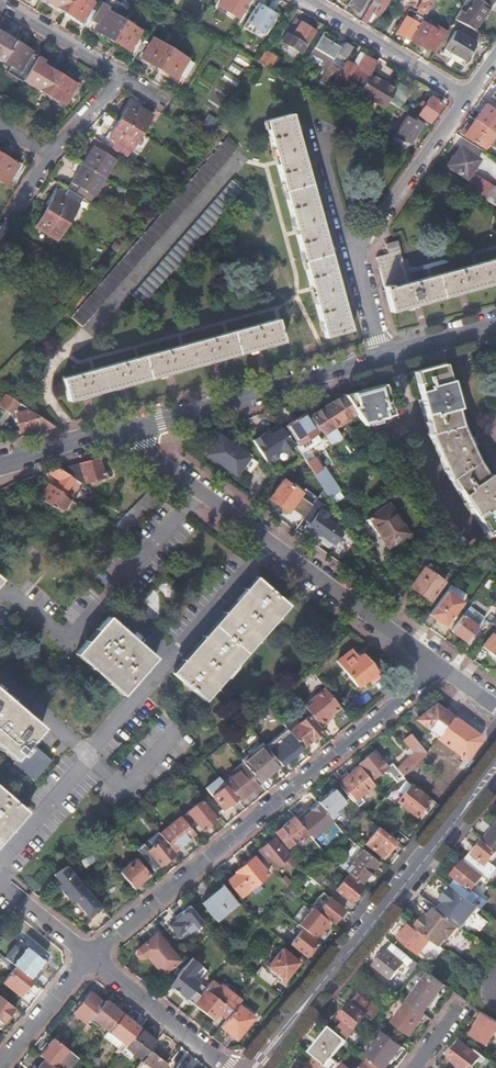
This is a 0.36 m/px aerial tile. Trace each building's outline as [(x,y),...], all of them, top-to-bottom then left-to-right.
[(46,0),(39,0),(61,13),(63,10),(46,0)] [(46,0),(63,10),(64,11),(70,0),(46,0)] [(90,0),(70,0),(64,11),(65,12),(82,22),(88,11),(93,2),(90,0)] [(238,18),(249,0),(222,0),(218,6),(238,18)] [(348,6),(357,12),(365,0),(351,0),(348,6)] [(426,14),(435,0),(423,0),(417,9),(426,14)] [(494,0),(493,0),(475,0),(472,3),(467,0),(462,7),(468,10),(465,14),(460,10),(455,19),(474,29),(494,0)] [(258,2),(256,5),(264,10),(266,7),(258,2)] [(374,6),(371,4),(361,21),(366,24),(373,13),(380,17),(386,7),(379,3),(375,10),(372,8),(374,6)] [(264,33),(276,13),(266,7),(264,10),(256,5),(243,27),(252,32),(255,27),(264,33)] [(105,9),(100,18),(93,29),(109,39),(111,39),(123,20),(105,9)] [(94,14),(88,11),(82,22),(65,12),(63,15),(86,28),(94,14)] [(93,29),(100,18),(94,14),(86,28),(108,41),(109,39),(93,29)] [(396,32),(410,41),(420,24),(406,16),(396,32)] [(315,30),(297,18),(282,41),(286,44),(286,43),(300,52),(302,49),(303,50),(315,30)] [(140,30),(123,20),(111,39),(112,40),(129,50),(135,39),(140,30)] [(439,31),(422,21),(420,24),(410,41),(428,51),(429,49),(435,53),(447,32),(441,28),(439,31)] [(252,32),(261,38),(264,33),(255,27),(252,32)] [(14,40),(15,37),(0,29),(0,32),(14,40)] [(477,44),(456,31),(442,53),(462,66),(477,44)] [(2,61),(15,40),(14,40),(0,32),(0,59),(2,61)] [(311,52),(329,64),(337,52),(340,47),(331,41),(333,37),(324,32),(311,52)] [(152,37),(147,46),(140,57),(157,67),(158,68),(170,48),(152,37)] [(17,39),(16,41),(33,51),(26,62),(31,66),(32,66),(37,57),(40,52),(17,39)] [(141,43),(135,39),(129,50),(112,40),(111,43),(133,56),(141,43)] [(16,41),(15,40),(2,61),(20,71),(26,62),(33,51),(16,41)] [(140,57),(147,46),(141,43),(133,56),(155,70),(157,67),(140,57)] [(338,52),(337,52),(329,64),(322,75),(329,79),(333,73),(338,76),(337,78),(339,80),(340,77),(345,80),(349,75),(363,84),(369,74),(376,62),(360,52),(353,64),(347,61),(344,66),(339,63),(343,56),(344,56),(349,47),(343,43),(338,52)] [(187,59),(170,48),(158,68),(159,69),(176,78),(182,67),(187,59)] [(271,53),(263,65),(271,70),(279,58),(271,53)] [(28,71),(34,74),(41,63),(58,73),(59,71),(37,57),(32,66),(31,66),(28,71)] [(41,63),(34,74),(29,83),(47,94),(59,74),(58,73),(41,63)] [(180,85),(189,71),(182,67),(176,78),(159,69),(158,71),(180,85)] [(62,72),(60,74),(76,84),(70,95),(76,99),(84,86),(62,72)] [(60,74),(59,74),(47,94),(64,104),(70,95),(76,84),(60,74)] [(369,74),(363,84),(358,93),(384,108),(388,101),(395,90),(369,74)] [(328,85),(319,80),(315,87),(324,92),(328,85)] [(399,82),(395,90),(388,101),(400,109),(412,90),(399,82)] [(118,116),(120,118),(130,101),(141,108),(145,102),(131,94),(118,116)] [(416,118),(422,122),(427,125),(442,105),(431,97),(425,104),(422,102),(419,105),(423,108),(417,115),(418,116),(416,118)] [(120,118),(119,119),(141,132),(152,115),(141,108),(130,101),(120,118)] [(357,105),(352,102),(345,115),(350,118),(357,105)] [(475,120),(495,133),(495,132),(495,111),(486,104),(475,120)] [(311,290),(317,311),(337,281),(335,274),(336,274),(334,267),(333,267),(325,239),(326,239),(324,232),(323,233),(316,204),(317,204),(315,197),(314,197),(306,169),(307,169),(305,162),(304,163),(297,135),(298,134),(296,128),(295,128),(291,113),(265,121),(276,163),(295,234),(311,290)] [(422,122),(416,118),(409,114),(391,143),(406,152),(409,147),(408,146),(422,122)] [(109,137),(118,120),(116,119),(102,142),(108,146),(111,148),(115,140),(109,137)] [(119,119),(118,120),(109,137),(115,140),(111,148),(116,151),(126,157),(131,150),(141,132),(119,119)] [(460,133),(485,148),(489,143),(495,133),(475,120),(471,126),(469,129),(465,127),(460,133)] [(80,161),(83,163),(93,146),(104,153),(108,146),(102,142),(95,138),(80,161)] [(226,140),(177,196),(187,206),(237,149),(226,140)] [(83,163),(82,164),(104,177),(115,159),(104,153),(93,146),(83,163)] [(447,165),(469,180),(474,175),(477,170),(473,168),(479,159),(460,146),(447,165)] [(3,152),(2,155),(18,165),(11,176),(17,180),(25,166),(3,152)] [(1,154),(0,155),(0,181),(6,185),(11,176),(18,165),(2,155),(1,154)] [(72,181),(81,165),(79,164),(65,187),(71,191),(78,195),(83,188),(72,181)] [(82,164),(81,165),(72,181),(83,188),(94,195),(104,177),(82,164)] [(495,187),(474,175),(469,180),(464,187),(487,200),(495,187)] [(232,180),(209,206),(220,216),(242,190),(232,180)] [(44,206),(46,208),(56,191),(67,198),(71,191),(65,187),(58,183),(44,206)] [(495,187),(487,200),(495,206),(495,187)] [(46,208),(45,209),(67,222),(77,205),(67,198),(56,191),(46,208)] [(177,196),(72,317),(82,327),(187,206),(177,196)] [(209,206),(159,264),(170,273),(220,216),(209,206)] [(42,209),(29,231),(42,239),(46,233),(35,226),(44,210),(42,209)] [(45,209),(44,210),(35,226),(46,233),(56,240),(67,222),(45,209)] [(408,282),(397,242),(386,245),(388,253),(376,257),(391,312),(495,283),(495,258),(408,282)] [(159,264),(132,295),(143,304),(170,273),(159,264)] [(345,310),(337,281),(317,311),(322,331),(349,324),(345,310)] [(93,369),(62,378),(68,401),(87,396),(124,385),(169,373),(213,361),(258,349),(283,342),(277,322),(277,318),(226,332),(182,345),(138,357),(93,369)] [(349,324),(322,331),(324,337),(351,330),(349,324)] [(416,371),(419,383),(417,384),(421,398),(418,399),(420,406),(421,406),(428,433),(448,478),(464,503),(463,503),(467,510),(468,509),(483,533),(495,525),(495,489),(487,475),(485,476),(475,461),(469,447),(473,445),(470,438),(466,440),(459,426),(454,409),(457,408),(449,379),(447,380),(442,363),(416,371)] [(362,392),(345,396),(361,422),(370,420),(372,426),(379,424),(378,420),(393,416),(385,385),(370,390),(369,387),(361,389),(362,392)] [(14,411),(19,403),(7,395),(2,403),(14,411)] [(310,417),(323,437),(355,415),(342,396),(310,417)] [(56,427),(29,409),(15,413),(21,433),(39,428),(40,431),(56,427)] [(304,415),(284,427),(299,453),(320,441),(304,415)] [(269,430),(252,441),(266,463),(293,446),(282,428),(271,434),(269,430)] [(388,434),(379,436),(381,447),(390,445),(388,434)] [(248,459),(219,437),(206,455),(235,476),(248,459)] [(330,498),(341,491),(318,453),(307,460),(330,498)] [(98,458),(60,468),(74,478),(80,482),(103,477),(98,458)] [(55,487),(64,493),(74,478),(60,468),(47,472),(60,480),(55,487)] [(301,495),(283,482),(269,502),(287,515),(301,495)] [(39,497),(61,512),(70,497),(64,493),(55,487),(48,483),(39,497)] [(127,513),(139,521),(162,497),(150,489),(127,513)] [(14,502),(24,509),(28,504),(17,497),(14,502)] [(306,529),(334,548),(343,536),(338,528),(328,521),(331,516),(323,510),(326,506),(316,500),(302,521),(309,525),(306,529)] [(410,534),(389,504),(367,520),(388,550),(410,534)] [(114,526),(126,534),(139,521),(127,513),(114,526)] [(109,544),(114,547),(120,540),(115,536),(109,544)] [(109,544),(96,556),(101,559),(114,547),(109,544)] [(444,581),(430,571),(428,573),(413,583),(410,588),(430,601),(444,581)] [(173,671),(206,700),(288,608),(255,578),(173,671)] [(493,582),(488,579),(483,586),(488,589),(493,582)] [(464,593),(451,584),(446,590),(462,602),(465,597),(464,593)] [(446,590),(429,614),(445,626),(462,602),(446,590)] [(484,617),(469,606),(452,631),(467,642),(472,635),(474,636),(478,630),(477,628),(484,617)] [(108,617),(77,653),(123,693),(154,657),(108,617)] [(493,633),(482,646),(495,657),(495,636),(493,633)] [(350,651),(337,662),(357,686),(375,672),(361,655),(356,659),(350,651)] [(328,722),(327,721),(325,719),(331,714),(339,707),(324,688),(302,705),(321,728),(328,722)] [(13,758),(17,753),(20,755),(13,763),(34,781),(52,760),(31,742),(27,747),(24,744),(39,727),(0,693),(0,747),(13,758)] [(416,719),(438,736),(452,716),(435,703),(416,719)] [(289,717),(282,723),(290,734),(302,748),(322,732),(308,716),(296,726),(289,717)] [(452,716),(438,736),(436,738),(465,759),(479,741),(478,735),(452,716)] [(269,751),(280,764),(281,766),(302,748),(290,734),(269,751)] [(403,776),(426,753),(410,734),(403,740),(410,749),(411,754),(399,767),(397,764),(395,766),(403,776)] [(241,760),(245,765),(258,781),(280,764),(269,751),(265,746),(252,757),(249,754),(241,760)] [(374,751),(358,764),(371,780),(378,774),(382,778),(385,774),(382,771),(387,766),(374,751)] [(245,765),(224,783),(226,785),(239,801),(260,783),(258,781),(245,765)] [(359,796),(374,784),(359,766),(338,783),(353,802),(359,796)] [(394,784),(403,776),(395,766),(390,771),(394,776),(390,780),(394,784)] [(231,807),(239,801),(226,785),(212,796),(223,810),(229,805),(231,807)] [(411,785),(397,801),(416,816),(429,800),(411,785)] [(26,811),(0,788),(0,840),(26,811)] [(333,788),(316,802),(327,815),(329,816),(337,809),(339,811),(340,811),(341,811),(342,811),(343,810),(343,809),(343,808),(341,806),(345,803),(333,788)] [(359,796),(353,802),(357,807),(364,802),(359,796)] [(202,830),(217,818),(203,800),(188,812),(192,817),(190,819),(194,824),(196,823),(202,830)] [(327,815),(316,802),(316,801),(295,818),(306,832),(327,815)] [(174,851),(194,834),(179,816),(158,833),(174,851)] [(300,840),(308,833),(306,832),(295,818),(293,816),(274,832),(286,846),(284,848),(288,853),(301,841),(300,840)] [(484,840),(495,850),(495,826),(484,840)] [(382,857),(395,841),(378,827),(365,844),(382,857)] [(175,854),(157,831),(137,847),(155,870),(175,854)] [(273,837),(258,850),(274,868),(280,863),(282,865),(284,864),(288,869),(295,864),(273,837)] [(465,860),(484,875),(490,880),(495,872),(495,866),(490,862),(495,854),(495,850),(484,840),(482,839),(465,860)] [(361,883),(378,862),(358,846),(356,848),(360,852),(345,871),(361,883)] [(327,858),(324,855),(317,862),(320,865),(327,858)] [(253,856),(225,879),(240,898),(268,875),(253,856)] [(148,875),(133,859),(118,872),(133,888),(148,875)] [(457,889),(469,899),(488,914),(494,907),(472,890),(484,875),(465,860),(453,875),(462,883),(457,889)] [(103,909),(68,866),(54,875),(59,881),(56,883),(71,902),(75,899),(91,918),(103,909)] [(326,878),(312,867),(305,874),(319,885),(326,878)] [(348,875),(336,890),(350,901),(362,886),(348,875)] [(215,921),(236,904),(221,884),(199,901),(215,921)] [(304,891),(295,884),(294,886),(290,890),(299,897),(304,891)] [(439,910),(450,918),(452,920),(469,899),(457,889),(453,886),(446,895),(449,898),(445,902),(439,910)] [(344,910),(329,897),(318,911),(333,923),(344,910)] [(200,921),(189,907),(168,924),(179,938),(200,921)] [(450,918),(439,910),(436,907),(430,915),(426,921),(423,918),(416,926),(431,938),(437,931),(439,932),(450,918)] [(330,922),(311,909),(298,925),(316,940),(330,922)] [(416,926),(411,922),(399,937),(420,954),(421,953),(424,955),(425,955),(426,955),(427,955),(429,952),(435,957),(443,948),(431,938),(416,926)] [(302,929),(290,943),(306,956),(317,942),(302,929)] [(135,952),(135,953),(135,954),(136,955),(137,956),(138,957),(139,959),(140,959),(142,959),(147,956),(162,975),(172,967),(174,966),(173,966),(179,961),(163,940),(159,944),(153,936),(137,949),(136,950),(136,951),(135,952)] [(392,943),(384,953),(403,965),(405,963),(409,966),(414,960),(392,943)] [(16,967),(30,978),(43,961),(25,946),(12,963),(16,967)] [(282,949),(268,966),(284,979),(298,962),(282,949)] [(391,979),(403,965),(384,953),(374,965),(391,979)] [(409,966),(414,970),(419,964),(414,960),(409,966)] [(261,966),(254,974),(270,987),(276,979),(261,966)] [(20,995),(32,980),(30,978),(16,967),(3,982),(20,995)] [(182,969),(169,985),(186,998),(199,983),(182,969)] [(425,1013),(442,988),(426,978),(409,1001),(425,1013)] [(205,988),(193,1003),(214,1020),(226,1005),(205,988)] [(74,1013),(86,1024),(92,1017),(103,1003),(91,993),(74,1013)] [(337,1032),(347,1040),(356,1047),(364,1036),(356,1030),(368,1015),(374,1020),(380,1011),(359,994),(340,1017),(346,1022),(337,1032)] [(14,1008),(0,996),(0,1021),(2,1023),(14,1008)] [(103,1003),(92,1017),(109,1031),(122,1014),(106,1000),(103,1003)] [(411,1035),(427,1014),(425,1013),(409,1001),(394,1023),(411,1035)] [(238,1004),(220,1026),(236,1039),(254,1017),(238,1004)] [(122,1014),(109,1031),(125,1045),(139,1028),(122,1014)] [(495,1033),(495,1020),(485,1014),(476,1027),(471,1035),(488,1045),(495,1033)] [(86,1024),(82,1029),(87,1033),(91,1027),(86,1024)] [(315,1057),(324,1064),(329,1067),(340,1067),(343,1064),(334,1057),(347,1040),(337,1032),(330,1026),(309,1052),(315,1057)] [(125,1045),(124,1046),(141,1060),(156,1041),(139,1028),(125,1045)] [(385,1033),(371,1051),(387,1063),(389,1065),(390,1063),(392,1064),(395,1060),(394,1058),(403,1046),(385,1033)] [(58,1034),(54,1039),(66,1049),(70,1044),(58,1034)] [(55,1067),(64,1067),(74,1055),(66,1049),(54,1039),(53,1038),(40,1055),(44,1058),(55,1067)] [(487,1058),(474,1049),(472,1051),(461,1042),(449,1058),(463,1067),(472,1067),(479,1059),(483,1063),(487,1058)] [(149,1050),(135,1067),(163,1067),(166,1064),(154,1054),(149,1050)] [(371,1051),(368,1056),(370,1058),(384,1067),(387,1063),(371,1051)] [(315,1057),(307,1067),(321,1067),(324,1064),(315,1057)] [(44,1058),(36,1067),(55,1067),(44,1058)] [(384,1067),(370,1058),(362,1067),(383,1067),(384,1067)]
